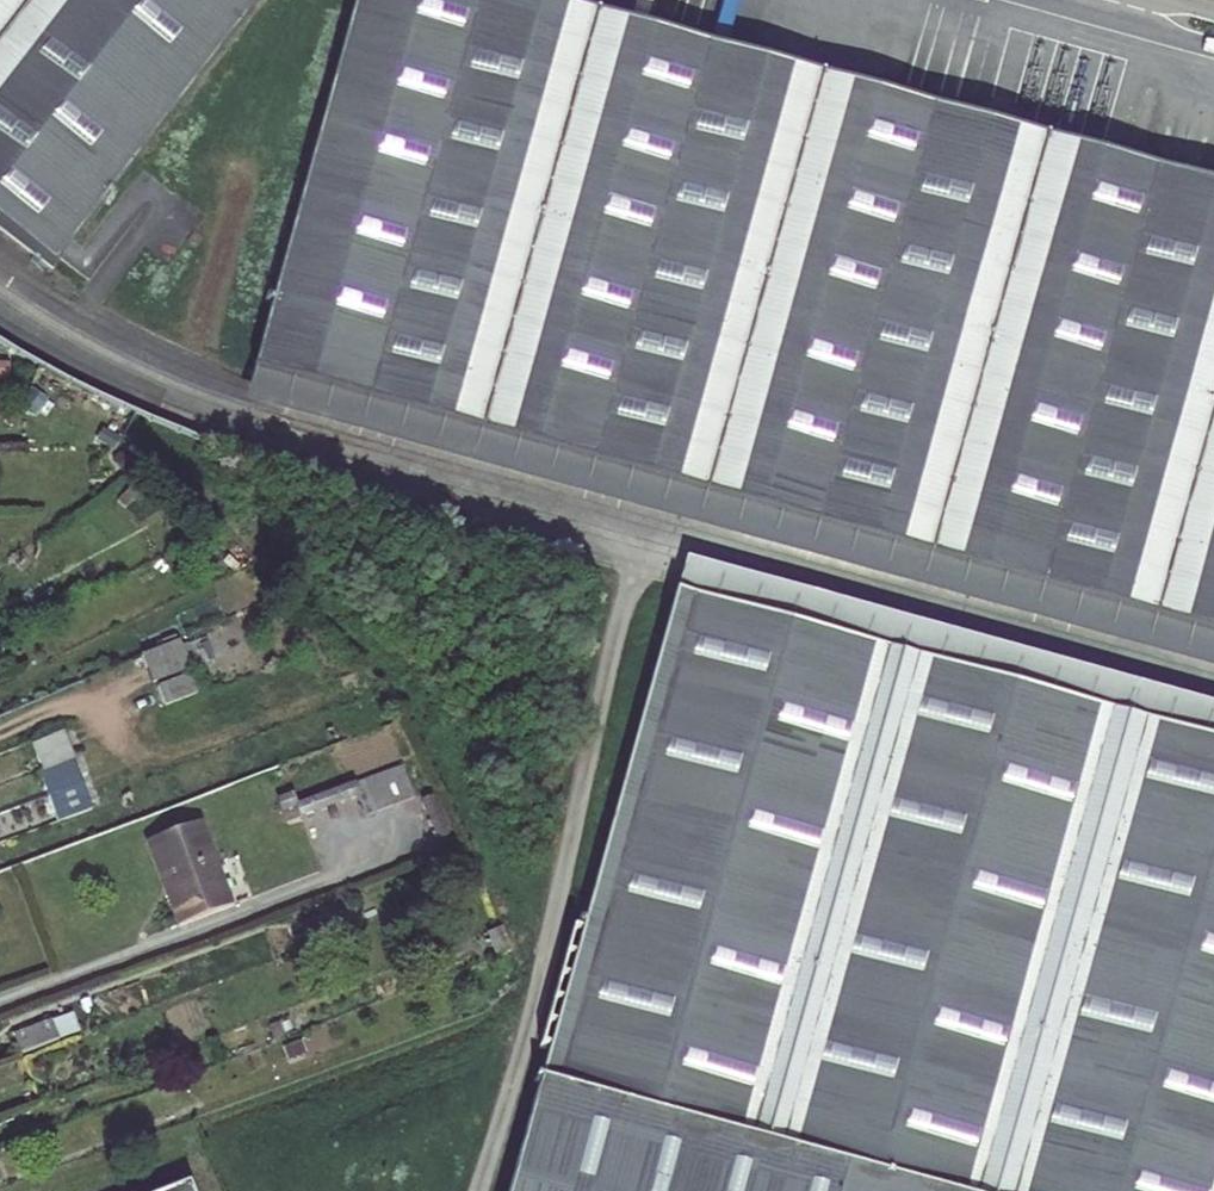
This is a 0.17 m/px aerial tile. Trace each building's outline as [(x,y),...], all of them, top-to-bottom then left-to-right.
[(53,270),(260,0),(0,0),(0,229),(53,270)] [(253,367),(1213,636),(1213,186),(1209,185),(1213,169),(1213,156),(1051,110),(1043,139),(985,123),(915,103),(760,61),(691,41),(540,0),(355,0),(253,367)] [(698,14),(691,41),(760,61),(767,33),(698,14)] [(923,77),(915,103),(985,123),(993,95),(923,77)] [(253,367),(249,386),(245,403),(1213,671),(1213,636),(253,367)] [(675,593),(1213,743),(1213,708),(684,561),(679,580),(675,593)] [(509,1190),(1213,1190),(1213,743),(675,593),(509,1190)] [(305,626),(297,635),(305,644),(314,635),(305,626)] [(177,642),(140,657),(152,685),(189,669),(177,642)] [(189,675),(157,687),(165,706),(196,695),(189,675)] [(41,771),(73,759),(64,733),(32,745),(41,771)] [(41,771),(39,772),(45,788),(79,774),(73,759),(41,771)] [(292,793),(275,799),(281,812),(295,807),(299,818),(357,796),(365,816),(414,797),(402,765),(297,805),(292,793)] [(82,783),(50,795),(57,814),(88,802),(82,783)] [(199,823),(147,842),(178,926),(230,907),(199,823)] [(501,927),(488,932),(497,957),(511,951),(501,927)] [(51,1021),(12,1035),(19,1054),(59,1039),(51,1021)] [(188,1183),(168,1190),(191,1190),(188,1183)]
